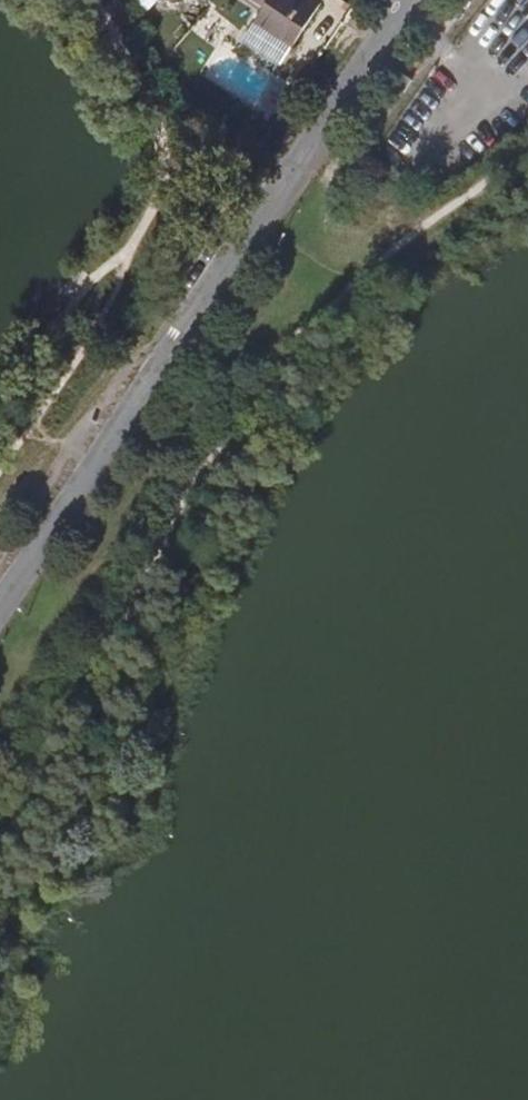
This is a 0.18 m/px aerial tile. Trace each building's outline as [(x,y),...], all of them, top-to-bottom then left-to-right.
[(252,22),(256,25),(245,41),(281,65),(293,48),(295,50),(325,5),(318,0),(267,0),(252,22)]
